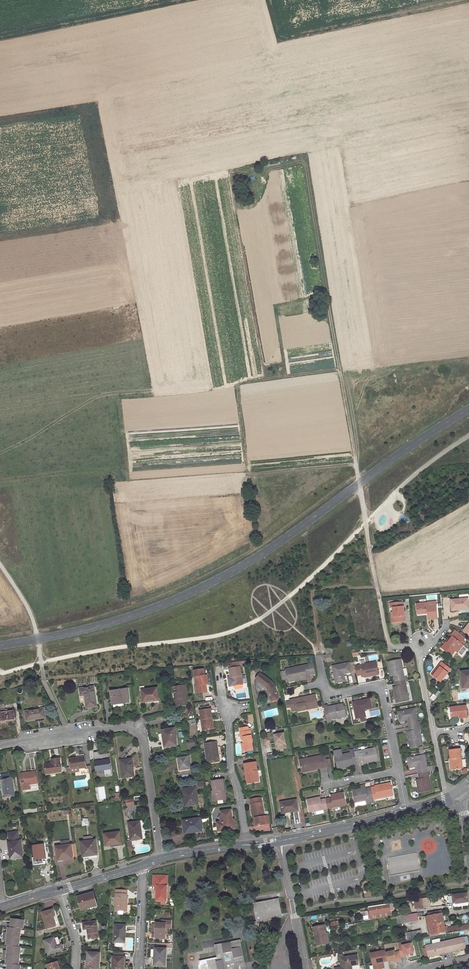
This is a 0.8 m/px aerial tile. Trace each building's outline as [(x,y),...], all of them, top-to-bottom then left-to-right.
[(468,609),(468,605),(468,598),(451,600),(452,611),(468,609)] [(405,615),(403,602),(390,603),(390,608),(392,608),(393,612),(394,622),(406,621),(405,615)] [(436,602),(427,603),(416,604),(417,612),(421,611),(421,614),(427,613),(428,619),(438,619),(436,602)] [(452,637),(449,640),(447,644),(446,643),(442,648),(450,654),(453,649),(455,651),(458,653),(464,645),(462,643),(465,638),(455,630),(451,636),(452,637)] [(325,655),(326,663),(334,662),(332,654),(326,655),(325,655)] [(404,681),(400,660),(388,662),(391,676),(394,675),(396,682),(404,681)] [(228,663),(231,678),(233,677),(234,686),(243,684),(242,676),(239,662),(228,663)] [(364,677),(378,674),(375,662),(354,667),(356,676),(361,675),(364,674),(364,676),(364,677)] [(440,682),(450,669),(442,662),(439,666),(440,667),(433,676),(440,682)] [(332,667),(336,683),(345,681),(343,674),(350,672),(349,663),(332,667)] [(288,680),(297,678),(297,680),(306,678),(305,675),(316,673),(314,664),(286,670),(286,671),(281,672),(282,680),(288,679),(288,680)] [(433,676),(440,667),(439,666),(432,675),(433,676)] [(206,685),(205,676),(204,670),(194,671),(197,694),(207,692),(206,685)] [(266,687),(268,690),(270,696),(271,695),(272,700),(278,699),(275,687),(272,682),(261,674),(256,680),(266,687)] [(394,688),(397,702),(408,700),(404,681),(396,682),(397,687),(394,688)] [(188,701),(186,686),(171,688),(173,697),(175,696),(177,707),(184,706),(183,702),(188,701)] [(85,695),(87,708),(92,707),(96,706),(93,687),(80,689),(81,695),(85,695)] [(153,701),(159,701),(157,688),(142,690),(143,703),(153,701)] [(113,704),(124,702),(124,704),(130,703),(127,689),(112,692),(113,704)] [(297,711),(309,709),(309,707),(317,706),(315,695),(290,700),(290,701),(291,707),(292,709),(296,708),(297,710),(297,711)] [(353,702),(356,719),(360,718),(361,721),(366,720),(364,709),(371,708),(369,699),(353,702)] [(331,719),(346,716),(343,704),(328,707),(328,704),(323,705),(326,720),(327,723),(331,723),(331,719)] [(8,721),(16,720),(14,710),(5,712),(4,705),(0,705),(0,722),(8,721)] [(451,717),(459,716),(460,718),(468,717),(467,706),(450,707),(451,717)] [(27,721),(36,719),(37,721),(41,721),(45,720),(45,718),(44,709),(26,712),(27,721)] [(200,711),(203,731),(212,729),(210,718),(212,718),(211,709),(210,709),(201,711),(200,711)] [(418,725),(415,709),(398,712),(400,721),(408,720),(409,727),(418,725)] [(422,745),(418,725),(409,727),(410,731),(407,732),(410,747),(422,745)] [(244,739),(245,743),(243,744),(244,751),(253,750),(251,743),(252,742),(251,731),(249,731),(248,727),(240,729),(241,733),(241,739),(242,739),(244,739)] [(161,737),(161,740),(165,740),(166,747),(177,746),(175,728),(162,730),(163,734),(161,734),(161,737)] [(284,733),(274,735),(277,749),(286,748),(284,733)] [(196,747),(195,739),(187,739),(188,747),(196,747)] [(220,762),(218,747),(216,747),(215,743),(205,745),(208,764),(220,762)] [(374,761),(378,760),(376,748),(355,752),(357,761),(364,760),(365,763),(374,761)] [(452,759),(453,770),(463,768),(460,749),(455,749),(450,750),(449,750),(450,759),(452,759)] [(347,767),(353,765),(352,762),(357,761),(355,752),(351,753),(340,755),(335,756),(338,768),(347,767)] [(427,768),(424,755),(408,759),(410,768),(417,766),(419,774),(430,771),(433,771),(432,767),(427,768)] [(318,769),(327,767),(326,758),(321,759),(321,757),(320,756),(300,760),(302,770),(311,769),(311,770),(318,769)] [(86,767),(84,757),(77,758),(70,759),(71,768),(68,768),(69,773),(79,771),(79,768),(81,768),(81,772),(79,773),(79,775),(92,773),(91,766),(86,767)] [(190,769),(188,757),(178,758),(179,764),(180,770),(190,769)] [(120,761),(123,778),(134,776),(131,759),(127,760),(120,761)] [(47,774),(62,772),(60,760),(52,761),(52,764),(45,765),(47,774)] [(99,773),(112,771),(110,761),(106,762),(98,763),(99,773)] [(248,773),(250,783),(259,782),(256,762),(244,764),(246,773),(248,773)] [(417,780),(419,792),(431,789),(428,776),(431,775),(430,771),(419,774),(420,779),(417,780)] [(30,784),(38,783),(36,772),(31,772),(32,773),(20,775),(22,785),(23,785),(24,790),(30,789),(30,786),(31,786),(30,784)] [(1,778),(2,788),(4,788),(6,797),(15,795),(12,777),(1,778)] [(225,800),(223,790),(225,790),(223,780),(213,782),(214,791),(212,792),(214,801),(225,800)] [(377,798),(392,795),(390,783),(383,785),(375,786),(376,789),(371,790),(374,803),(377,802),(377,798)] [(186,798),(187,806),(199,805),(196,788),(187,789),(183,790),(184,798),(186,798)] [(356,803),(370,800),(371,804),(374,803),(371,790),(365,791),(365,788),(362,789),(359,790),(353,791),(356,803)] [(328,808),(346,805),(343,793),(338,794),(331,795),(332,798),(326,799),(328,808)] [(251,805),(253,816),(255,816),(256,826),(265,824),(262,803),(261,798),(251,800),(252,805),(251,805)] [(314,799),(307,800),(310,812),(328,808),(326,799),(320,800),(320,798),(314,799)] [(292,812),(298,811),(296,800),(280,803),(282,813),(292,812)] [(233,829),(231,822),(233,821),(231,810),(221,812),(222,816),(221,817),(221,822),(217,823),(219,831),(233,829)] [(191,833),(202,831),(200,819),(183,821),(184,825),(185,831),(190,830),(191,833)] [(129,823),(131,840),(142,839),(141,833),(140,833),(140,831),(141,831),(140,821),(129,823)] [(10,850),(11,858),(22,857),(20,841),(19,841),(18,831),(9,833),(10,842),(9,843),(10,850)] [(116,846),(122,845),(120,832),(105,834),(107,846),(111,845),(111,847),(116,846)] [(56,847),(58,859),(63,858),(63,860),(73,858),(70,840),(61,841),(62,846),(56,847)] [(83,857),(91,856),(98,855),(96,840),(81,842),(83,857)] [(45,858),(43,844),(33,846),(35,853),(35,860),(45,858)] [(41,861),(47,860),(47,858),(45,858),(35,860),(35,853),(33,854),(34,862),(41,861)] [(391,875),(420,870),(418,853),(388,857),(391,875)] [(167,886),(157,886),(157,893),(156,901),(166,901),(167,886)] [(127,891),(116,890),(115,911),(127,911),(127,904),(127,898),(127,891)] [(93,893),(79,897),(81,904),(83,909),(97,905),(93,893)] [(452,893),(445,895),(446,902),(446,904),(453,902),(454,906),(468,904),(467,893),(453,895),(452,893)] [(431,908),(429,897),(422,898),(423,908),(431,908)] [(422,898),(414,899),(415,906),(417,906),(418,908),(423,908),(422,898)] [(278,899),(253,903),(257,922),(282,917),(278,899)] [(393,903),(369,906),(370,911),(368,911),(369,919),(391,916),(390,911),(393,911),(394,909),(393,903)] [(53,910),(42,913),(47,929),(56,926),(54,920),(53,917),(55,916),(53,910)] [(432,934),(432,936),(439,935),(437,923),(444,922),(442,910),(428,913),(428,916),(426,917),(429,934),(432,934)] [(417,913),(396,916),(397,919),(398,924),(418,920),(417,916),(417,913)] [(25,920),(12,919),(11,923),(7,923),(7,927),(8,927),(21,929),(24,929),(25,920)] [(96,922),(83,923),(84,929),(88,929),(88,934),(89,939),(98,937),(96,922)] [(439,935),(446,933),(468,929),(468,924),(458,926),(451,927),(447,928),(447,927),(446,926),(445,926),(444,922),(437,923),(439,935)] [(162,923),(156,923),(156,924),(152,924),(152,932),(156,932),(156,934),(153,934),(153,937),(156,937),(156,938),(166,939),(166,928),(166,923),(162,923)] [(126,925),(115,925),(114,942),(124,943),(124,935),(125,935),(126,925)] [(324,925),(315,927),(316,936),(315,937),(316,945),(327,943),(324,925)] [(20,938),(21,929),(8,927),(8,932),(4,932),(3,936),(20,938)] [(406,929),(400,930),(401,933),(404,933),(405,940),(416,938),(422,937),(421,930),(406,932),(406,929)] [(19,947),(20,938),(3,936),(3,940),(7,940),(6,945),(8,945),(19,947)] [(54,938),(44,940),(48,954),(63,950),(62,947),(62,945),(57,946),(54,938)] [(463,938),(445,942),(447,954),(458,951),(458,950),(460,949),(461,950),(466,949),(463,938)] [(215,945),(218,961),(209,962),(211,968),(237,968),(236,965),(238,965),(244,963),(240,940),(215,945)] [(438,956),(447,954),(445,942),(426,946),(428,958),(436,956),(436,955),(438,954),(438,956)] [(399,946),(402,957),(409,956),(409,954),(415,953),(413,943),(399,946)] [(21,947),(19,947),(8,945),(8,950),(4,950),(3,954),(20,956),(21,947)] [(166,949),(153,948),(152,960),(155,960),(155,965),(165,966),(166,949)] [(374,968),(383,968),(384,968),(383,963),(388,961),(386,950),(372,953),(374,964),(373,964),(374,968)] [(100,953),(88,952),(87,961),(89,961),(89,968),(99,968),(100,953)] [(19,965),(20,956),(3,954),(3,958),(7,958),(6,963),(8,964),(19,965)] [(335,968),(352,968),(351,966),(350,963),(358,962),(356,955),(342,958),(343,964),(341,964),(342,967),(335,968)] [(113,957),(113,968),(124,968),(124,964),(125,957),(113,957)]
